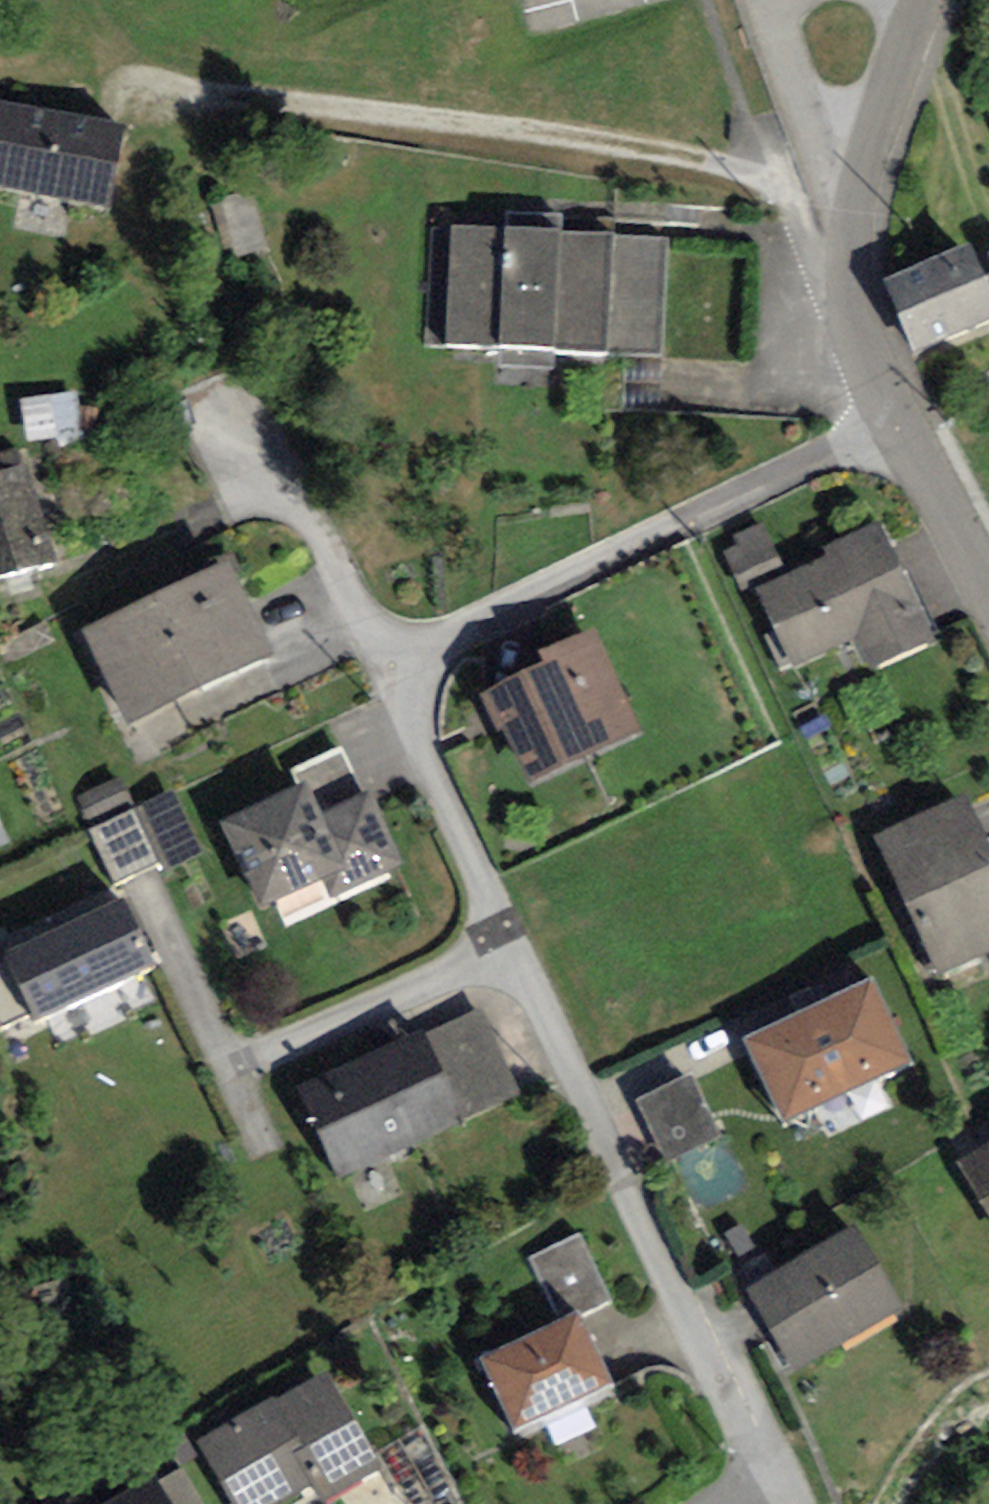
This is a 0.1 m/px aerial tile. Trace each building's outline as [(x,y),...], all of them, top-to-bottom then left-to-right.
[(110,209),(127,123),(0,99),(0,188),(110,209)] [(237,260),(267,252),(248,190),(210,201),(224,250),(233,247),(237,260)] [(451,224),(444,345),(661,357),(668,236),(451,224)] [(915,352),(988,321),(988,288),(970,242),(884,278),(915,352)] [(21,399),(27,443),(82,435),(76,392),(21,399)] [(21,466),(16,449),(0,453),(0,472),(21,466)] [(54,560),(28,464),(21,466),(0,472),(0,574),(54,560)] [(755,588),(788,573),(764,520),(730,536),(734,545),(723,550),(743,593),(755,588)] [(936,640),(880,521),(822,548),(825,555),(788,573),(755,588),(775,630),(761,636),(779,675),(855,640),(870,671),(936,640)] [(229,557),(82,627),(129,724),(275,654),(229,557)] [(529,783),(643,730),(595,627),(541,652),(547,664),(481,695),(497,729),(503,727),(529,783)] [(323,813),(363,794),(341,747),(290,770),(297,785),(308,780),(323,813)] [(121,774),(71,797),(84,824),(134,801),(121,774)] [(297,785),(219,822),(259,907),(323,877),(332,896),(401,864),(368,792),(363,794),(323,813),(308,780),(297,785)] [(174,788),(136,805),(164,868),(202,852),(174,788)] [(988,953),(988,848),(963,794),(875,835),(941,975),(988,953)] [(160,862),(136,809),(89,830),(113,883),(160,862)] [(35,1020),(160,963),(127,892),(0,951),(4,958),(30,1011),(35,1020)] [(30,1011),(4,958),(0,960),(0,1025),(30,1011)] [(742,1039),(782,1124),(912,1062),(872,978),(742,1039)] [(424,1035),(464,1120),(517,1094),(479,1009),(424,1035)] [(298,1089),(339,1177),(464,1120),(424,1035),(422,1031),(298,1089)] [(688,1072),(635,1097),(667,1164),(720,1139),(688,1072)] [(953,1163),(988,1224),(988,1142),(953,1163)] [(747,1289),(796,1371),(905,1307),(856,1225),(747,1289)] [(581,1315),(610,1301),(577,1234),(529,1257),(559,1320),(579,1310),(581,1315)] [(480,1359),(515,1430),(613,1383),(581,1315),(579,1310),(559,1320),(480,1359)] [(383,1467),(377,1457),(326,1372),(275,1402),(272,1395),(196,1441),(234,1503),(274,1503),(310,1483),(322,1503),(383,1467)] [(377,1457),(383,1467),(406,1503),(421,1503),(454,1484),(421,1430),(377,1457)] [(184,1468),(159,1482),(172,1503),(204,1503),(184,1468)] [(153,1475),(105,1503),(172,1503),(159,1482),(153,1475)]
